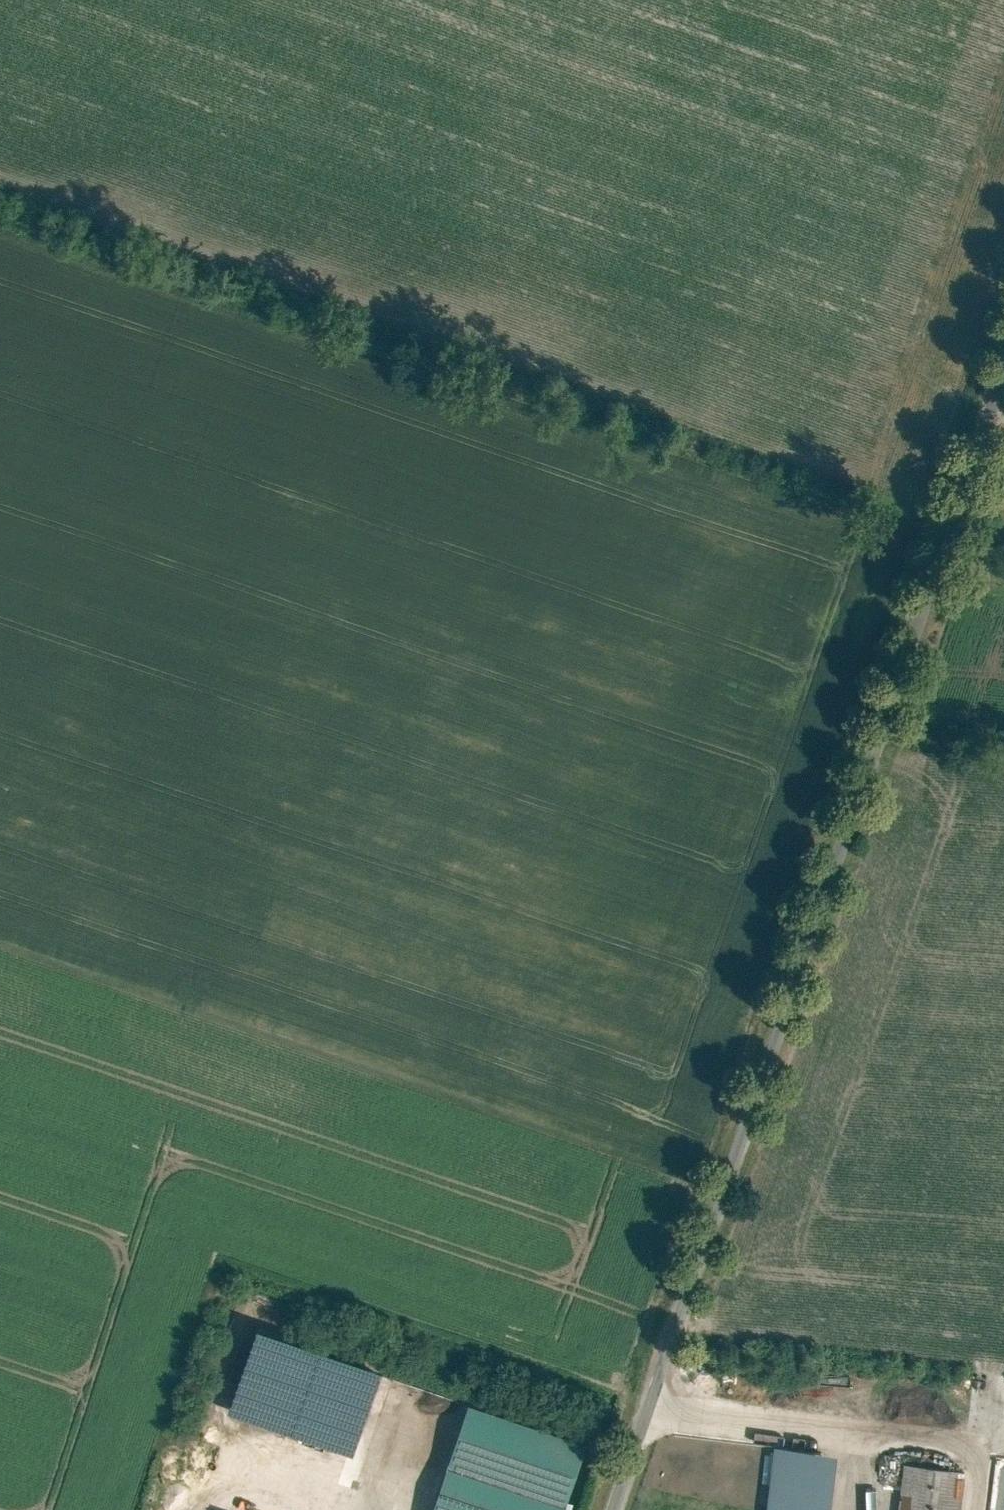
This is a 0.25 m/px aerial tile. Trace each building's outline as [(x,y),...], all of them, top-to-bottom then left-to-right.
[(230,1421),(354,1466),(383,1384),(259,1340),(230,1421)] [(470,1414),(448,1476),(549,1509),(569,1509),(589,1454),(470,1414)] [(774,1509),(844,1509),(850,1452),(780,1445),(774,1509)] [(968,1468),(909,1464),(908,1478),(887,1477),(884,1509),(965,1509),(968,1468)] [(448,1476),(437,1509),(549,1509),(448,1476)]
